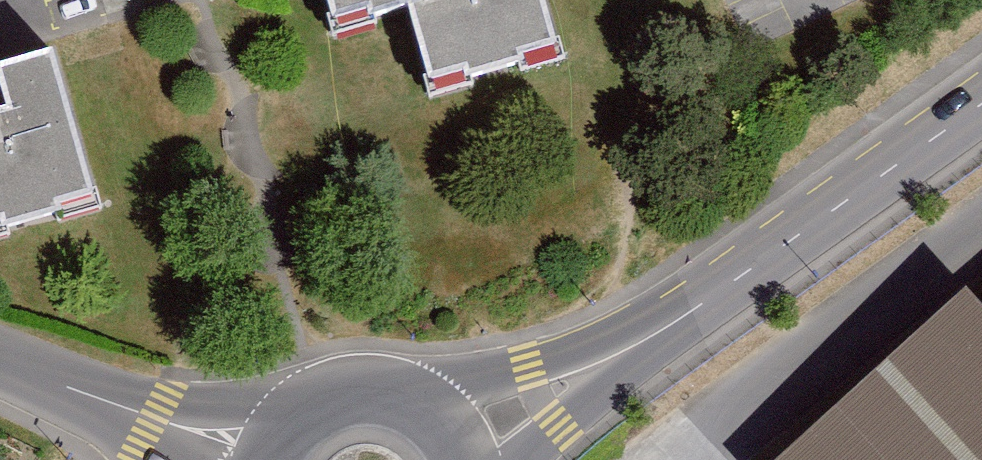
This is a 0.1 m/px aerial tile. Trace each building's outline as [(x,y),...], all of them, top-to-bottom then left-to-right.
[(348,26),(429,2),(452,80),(576,44),(563,0),(340,0),(348,26)] [(107,189),(70,53),(0,72),(0,218),(107,189)] [(776,459),(981,459),(981,281),(776,459)]
